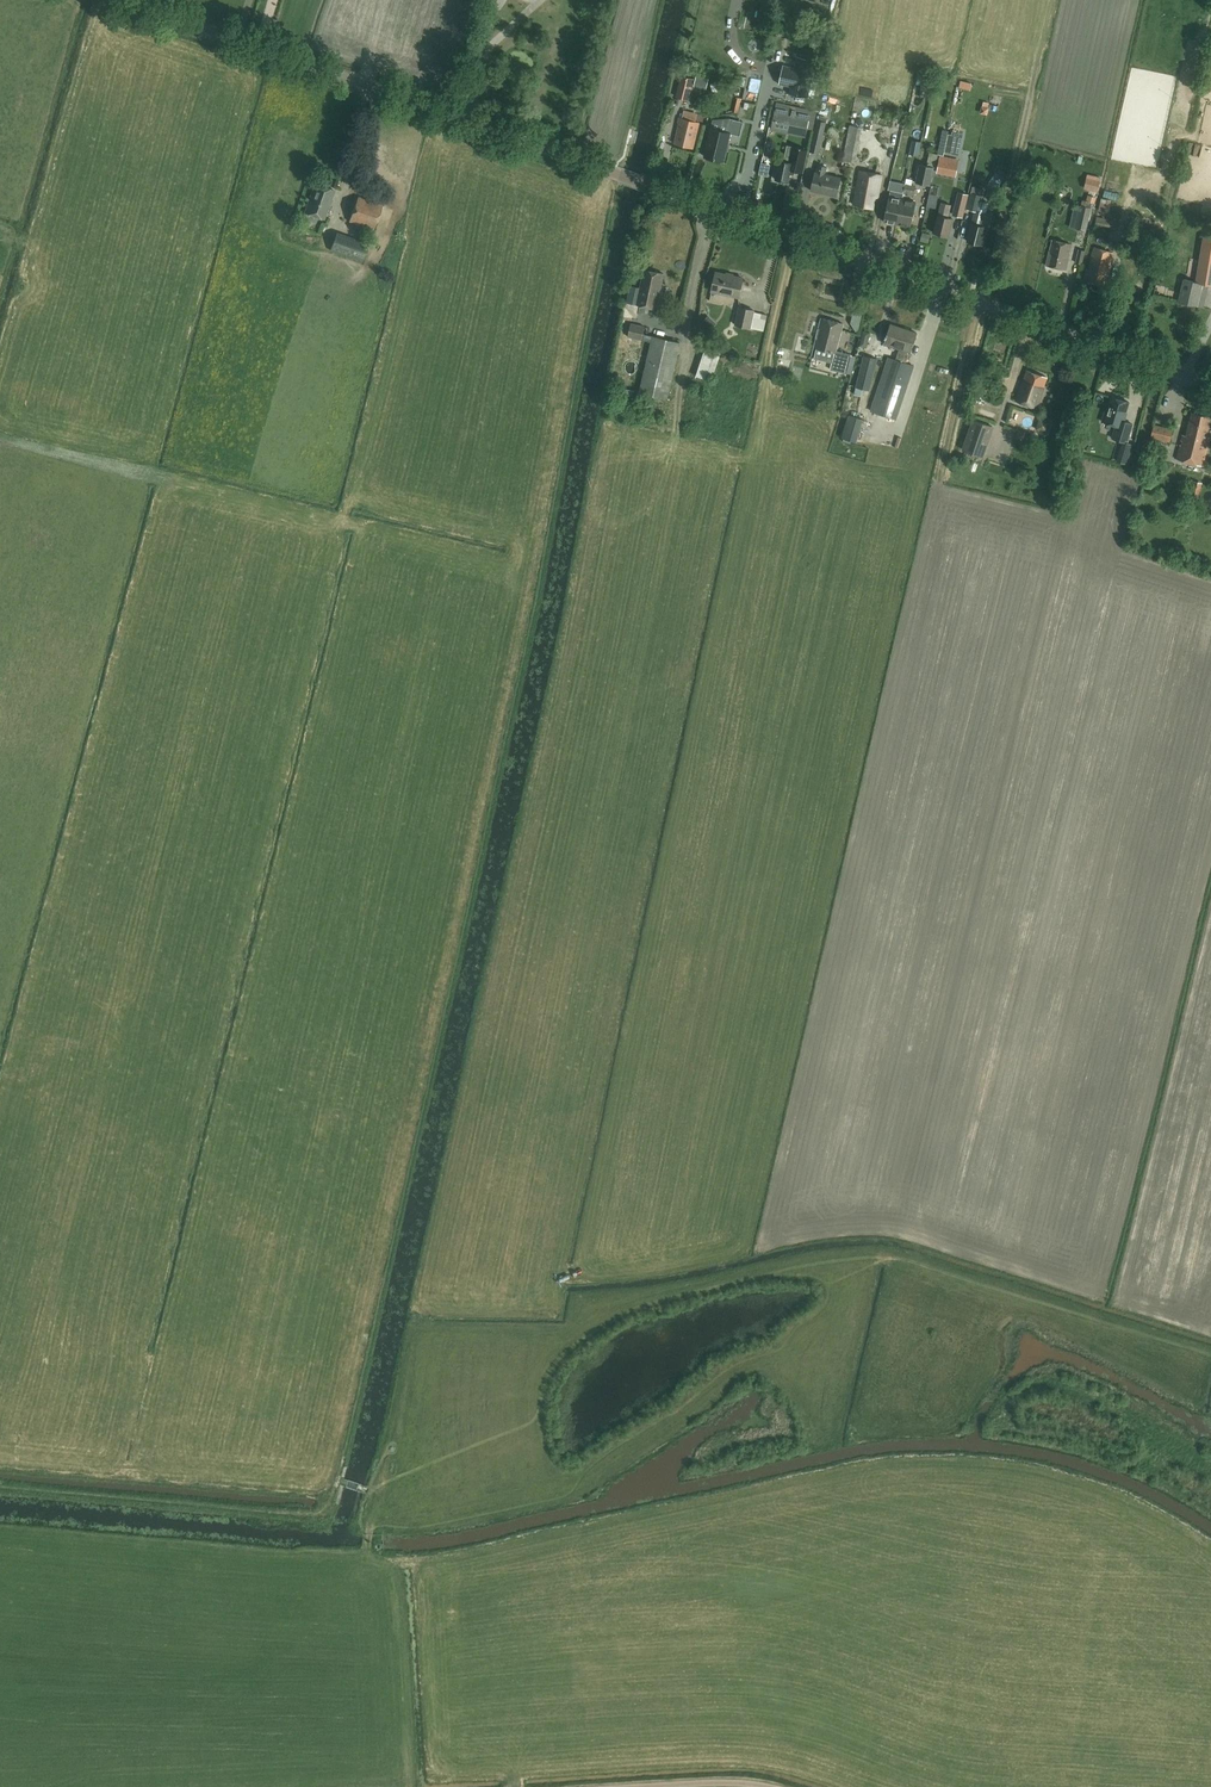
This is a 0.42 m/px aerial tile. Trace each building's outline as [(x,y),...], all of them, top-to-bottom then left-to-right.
[(790,74),(786,93),(798,96),(796,103),(815,107),(823,69),(804,65),(802,77),(790,74)] [(694,86),(706,89),(709,78),(697,74),(694,86)] [(689,100),(694,78),(682,75),(676,97),(689,100)] [(806,134),(808,127),(809,120),(791,116),(793,107),(777,103),(772,127),(771,130),(806,137),(806,134)] [(700,122),(695,121),(697,113),(684,110),(682,118),(679,117),(678,123),(679,123),(674,143),(693,148),(700,122)] [(826,122),(825,122),(827,117),(818,115),(817,120),(810,151),(819,153),(826,122)] [(852,118),(851,125),(849,125),(842,161),(855,163),(862,127),(863,121),(852,118)] [(724,161),(730,133),(726,132),(729,119),(713,120),(704,156),(724,161)] [(910,154),(918,156),(921,142),(912,140),(910,154)] [(789,147),(786,161),(780,160),(775,179),(789,182),(791,173),(794,174),(795,171),(803,172),(808,150),(799,149),(789,147)] [(916,182),(930,186),(937,154),(930,153),(927,166),(920,164),(916,182)] [(938,169),(955,172),(957,158),(941,155),(938,169)] [(750,165),(748,174),(762,177),(764,168),(750,165)] [(811,190),(837,196),(841,177),(825,174),(827,167),(818,165),(817,171),(815,171),(811,190)] [(875,197),(877,197),(882,175),(860,171),(854,204),(873,208),(875,197)] [(305,212),(324,219),(334,190),(315,183),(305,212)] [(914,195),(916,186),(906,183),(903,192),(914,195)] [(1089,183),(1087,189),(1097,192),(1099,186),(1089,183)] [(897,224),(902,199),(903,193),(891,190),(884,221),(897,224)] [(1070,224),(1076,225),(1076,227),(1086,230),(1092,203),(1094,204),(1097,193),(1089,191),(1086,201),(1082,200),(1080,209),(1074,208),(1070,224)] [(982,244),(986,229),(988,229),(991,214),(986,213),(988,203),(981,201),(982,196),(971,192),(967,209),(975,211),(972,223),(971,223),(967,241),(982,244)] [(358,196),(354,207),(349,221),(374,230),(382,205),(358,196)] [(966,203),(965,203),(966,199),(959,197),(958,201),(954,215),(962,217),(966,203)] [(1108,213),(1111,200),(1101,198),(1098,210),(1108,213)] [(902,199),(897,224),(911,227),(916,202),(902,199)] [(951,205),(941,202),(933,232),(949,236),(953,219),(948,218),(951,205)] [(1101,216),(1100,218),(1099,225),(1118,229),(1119,220),(1101,216)] [(337,232),(331,250),(362,261),(368,243),(337,232)] [(1196,282),(1184,279),(1179,302),(1197,306),(1202,283),(1210,285),(1210,239),(1203,238),(1196,282)] [(1050,250),(1046,265),(1066,269),(1069,257),(1068,257),(1071,244),(1053,240),(1050,250)] [(1088,269),(1086,269),(1083,279),(1105,285),(1114,252),(1094,247),(1088,269)] [(1075,263),(1082,265),(1085,251),(1078,249),(1075,263)] [(664,273),(644,269),(637,305),(656,309),(664,273)] [(716,272),(712,291),(739,297),(743,278),(716,272)] [(1137,287),(1142,294),(1149,290),(1143,282),(1137,287)] [(637,305),(640,288),(630,285),(626,303),(637,305)] [(841,296),(842,288),(830,286),(829,295),(841,296)] [(751,329),(755,310),(739,306),(734,325),(751,329)] [(847,373),(851,355),(851,354),(836,351),(843,323),(821,318),(812,355),(833,360),(830,369),(847,373)] [(642,340),(643,335),(645,326),(631,323),(628,337),(642,340)] [(888,357),(871,410),(896,419),(914,366),(906,363),(910,352),(911,352),(917,333),(891,324),(884,343),(899,348),(895,360),(888,357)] [(668,398),(678,354),(680,342),(653,336),(641,392),(668,398)] [(790,355),(793,345),(778,340),(775,351),(790,355)] [(710,375),(721,348),(704,342),(694,369),(710,375)] [(860,396),(862,389),(870,391),(878,359),(864,355),(856,387),(854,395),(860,396)] [(1016,400),(1037,407),(1047,377),(1027,370),(1016,400)] [(1129,402),(1111,396),(1108,406),(1106,406),(1102,421),(1116,425),(1112,438),(1127,442),(1133,424),(1125,421),(1126,418),(1125,418),(1129,402)] [(1209,430),(1210,420),(1210,417),(1192,413),(1187,436),(1183,435),(1177,458),(1203,465),(1210,435),(1210,430),(1209,430)] [(857,442),(864,419),(848,414),(841,437),(857,442)] [(963,451),(983,458),(994,426),(974,419),(963,451)] [(1170,442),(1173,429),(1154,424),(1151,437),(1170,442)] [(1198,496),(1202,482),(1193,480),(1190,494),(1198,496)]
